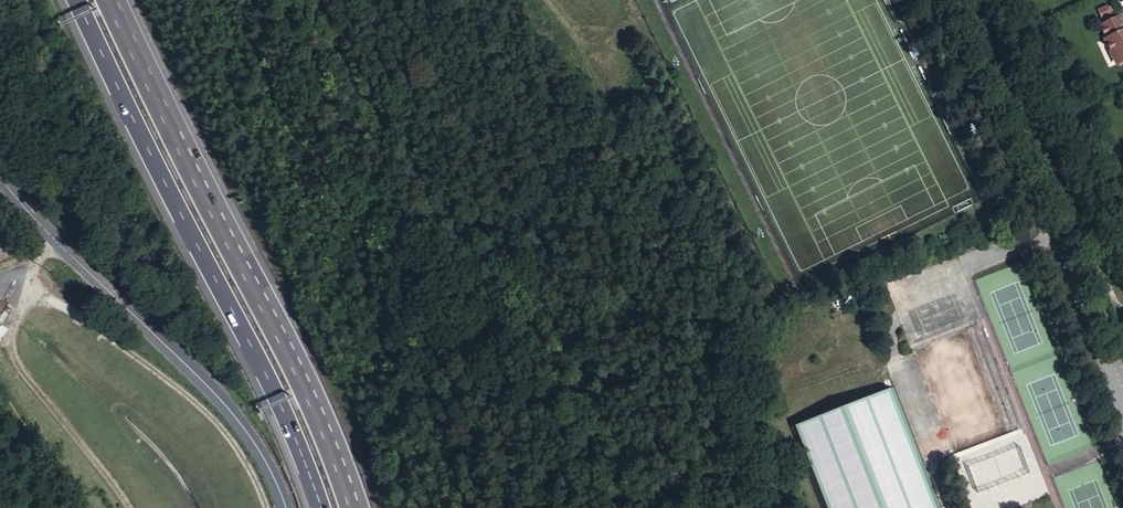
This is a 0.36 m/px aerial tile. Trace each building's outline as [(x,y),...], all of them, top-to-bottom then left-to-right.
[(1110,5),(1098,9),(1101,19),(1113,15),(1110,5)] [(1099,25),(1105,38),(1104,39),(1110,51),(1111,50),(1117,64),(1122,61),(1122,21),(1120,15),(1099,25)] [(895,390),(794,430),(790,432),(820,507),(941,507),(895,390)]
